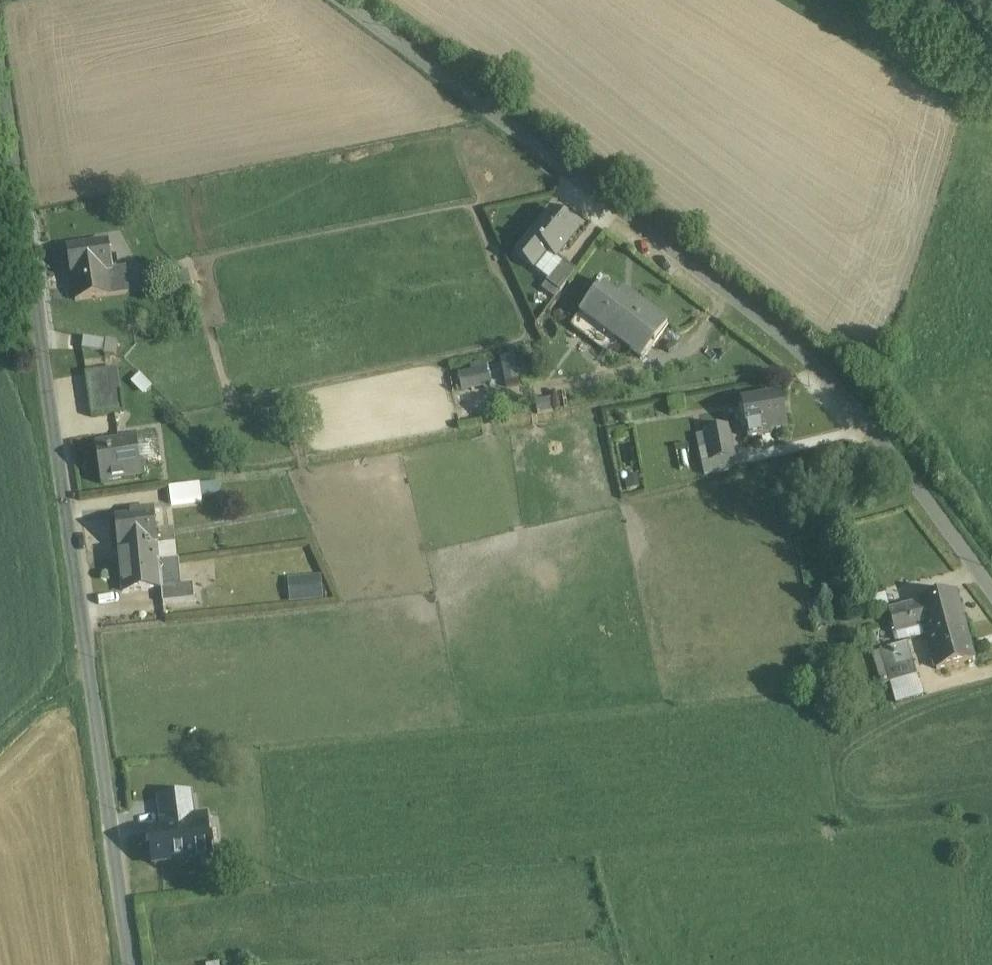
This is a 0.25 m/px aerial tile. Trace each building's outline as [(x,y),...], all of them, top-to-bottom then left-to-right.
[(576,231),(552,211),(531,236),(532,237),(547,249),(555,256),(576,231)] [(547,249),(532,237),(517,254),(532,267),(547,249)] [(108,242),(67,248),(71,276),(72,276),(108,270),(112,269),(108,242)] [(555,256),(547,249),(532,267),(560,291),(575,272),(555,256)] [(112,269),(108,270),(111,295),(128,292),(124,267),(112,269)] [(108,270),(72,276),(75,300),(111,295),(108,270)] [(600,282),(578,313),(640,358),(668,321),(623,288),(618,295),(600,282)] [(190,284),(174,288),(177,300),(193,295),(190,284)] [(106,340),(83,337),(82,348),(104,351),(105,351),(106,340)] [(117,341),(106,339),(106,340),(105,351),(104,351),(104,353),(115,355),(117,341)] [(459,387),(519,381),(516,359),(457,365),(459,387)] [(105,371),(108,395),(121,393),(118,369),(105,371)] [(105,371),(86,373),(91,414),(110,411),(108,395),(105,371)] [(121,393),(108,395),(110,411),(123,410),(121,393)] [(780,394),(741,401),(749,440),(773,435),(772,433),(786,430),(780,394)] [(706,431),(712,462),(733,458),(735,458),(729,427),(706,431)] [(734,469),(733,458),(712,462),(706,431),(695,433),(703,475),(734,469)] [(136,440),(95,445),(100,481),(141,476),(136,440)] [(218,481),(199,483),(201,496),(220,493),(218,481)] [(199,483),(169,487),(171,503),(201,499),(201,496),(199,483)] [(130,509),(130,515),(115,516),(118,547),(157,543),(157,544),(158,544),(154,507),(130,509)] [(158,544),(157,544),(159,561),(175,559),(174,542),(158,544)] [(157,543),(118,547),(123,590),(161,587),(181,585),(180,574),(179,559),(175,559),(159,561),(157,544),(157,543)] [(192,573),(180,574),(181,585),(161,587),(163,602),(195,599),(192,573)] [(290,599),(324,597),(322,573),(288,574),(290,599)] [(956,592),(919,602),(919,603),(925,625),(928,635),(965,625),(956,592)] [(919,603),(890,611),(896,633),(925,625),(919,603)] [(965,625),(928,635),(937,669),(974,659),(965,625)] [(921,696),(912,641),(884,646),(893,701),(921,696)] [(179,822),(202,819),(200,802),(176,805),(179,822)] [(179,822),(161,824),(162,831),(150,832),(154,864),(208,857),(204,819),(202,819),(179,822)]
